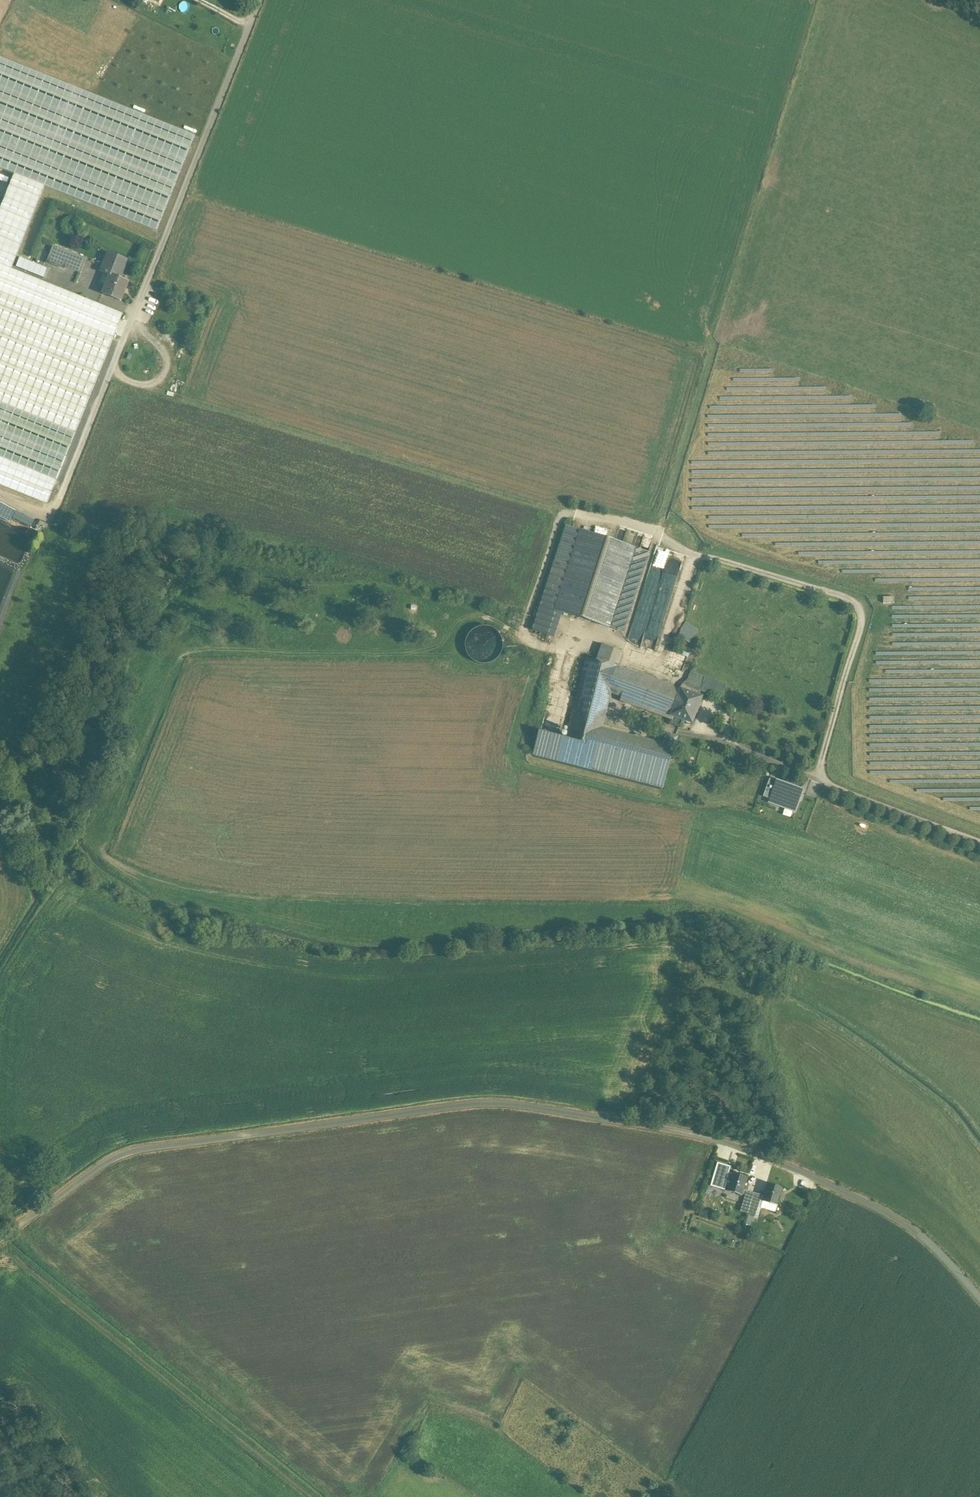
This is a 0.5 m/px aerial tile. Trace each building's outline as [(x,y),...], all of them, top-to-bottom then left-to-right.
[(71,219),(69,220),(67,221),(65,222),(64,224),(64,226),(64,228),(65,230),(66,232),(68,233),(70,234),(72,234),(74,233),(76,232),(78,230),(78,228),(78,226),(78,224),(77,222),(75,220),(73,219),(71,219)] [(66,267),(72,253),(53,246),(46,263),(65,270),(66,267)] [(66,267),(81,273),(86,258),(72,253),(66,267)] [(111,275),(119,278),(126,260),(109,254),(102,272),(104,273),(111,275)] [(0,268),(0,477),(62,501),(125,316),(0,268)] [(107,286),(111,275),(104,273),(100,283),(107,286)] [(103,294),(120,301),(128,282),(119,278),(111,275),(107,286),(103,294)] [(567,527),(533,629),(552,636),(560,611),(556,609),(581,531),(567,527)] [(648,553),(581,531),(556,609),(560,611),(623,631),(648,553)] [(654,555),(628,638),(641,645),(667,559),(654,555)] [(667,559),(641,645),(654,650),(681,564),(667,559)] [(681,564),(654,650),(665,651),(666,649),(675,652),(680,634),(681,629),(682,628),(701,564),(681,564)] [(696,629),(686,622),(682,628),(680,634),(682,635),(681,637),(688,642),(696,629)] [(495,660),(499,656),(502,651),(503,645),(502,638),(498,633),(493,629),(487,626),(481,627),(474,629),(469,633),(466,639),(465,645),(466,651),(469,656),(473,660),(478,663),(484,664),(490,663),(495,660)] [(617,650),(602,644),(596,660),(617,666),(621,651),(617,650)] [(587,658),(566,741),(597,749),(601,731),(617,666),(596,660),(587,658)] [(680,689),(627,669),(623,677),(625,680),(621,689),(624,689),(620,700),(632,705),(661,716),(662,713),(670,716),(680,689)] [(726,685),(704,677),(699,690),(720,698),(726,685)] [(702,697),(680,688),(680,689),(670,716),(673,717),(671,722),(680,726),(681,721),(684,721),(692,724),(696,713),(697,713),(700,704),(699,704),(702,697)] [(662,747),(601,731),(597,749),(667,767),(671,755),(673,750),(662,747)] [(678,737),(669,734),(667,734),(662,747),(673,750),(678,737)] [(597,749),(566,741),(565,742),(538,735),(534,754),(650,784),(662,787),(667,767),(597,749)] [(770,799),(777,781),(769,778),(763,797),(770,799)] [(795,808),(802,790),(777,781),(770,799),(795,808)] [(731,1166),(717,1162),(710,1186),(724,1190),(727,1182),(730,1183),(731,1176),(728,1175),(731,1166)] [(747,1178),(732,1173),(731,1176),(730,1183),(727,1191),(742,1195),(747,1178)] [(782,1188),(768,1184),(762,1201),(777,1206),(782,1188)] [(761,1195),(746,1191),(740,1211),(755,1215),(761,1195)] [(707,1219),(709,1212),(702,1209),(700,1216),(707,1219)]
